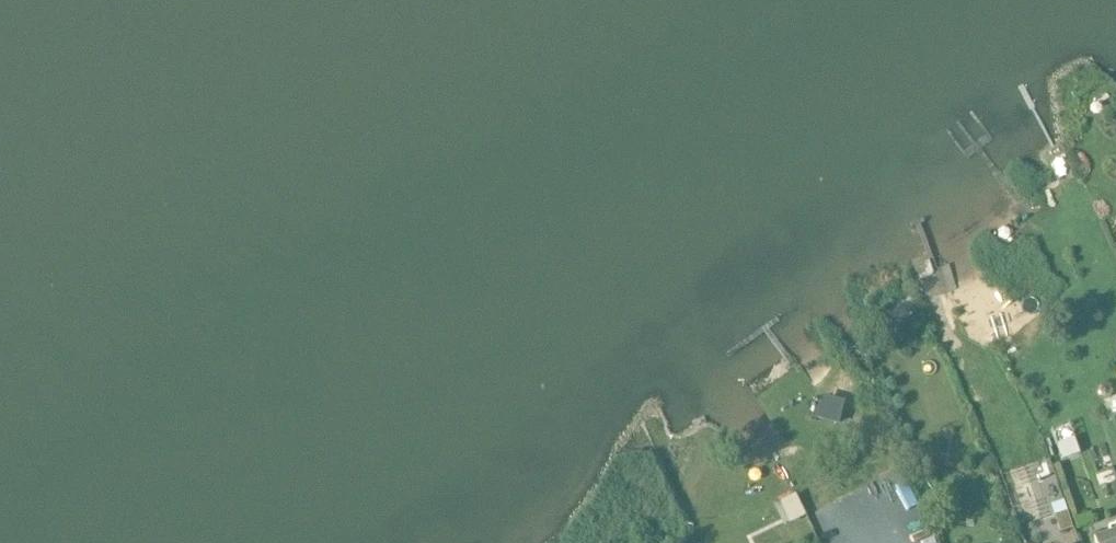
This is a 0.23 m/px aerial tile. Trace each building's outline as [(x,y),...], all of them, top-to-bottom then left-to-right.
[(1108,530),(1109,532),(1094,537),(1096,542),(1115,542),(1115,527),(1108,530)]
